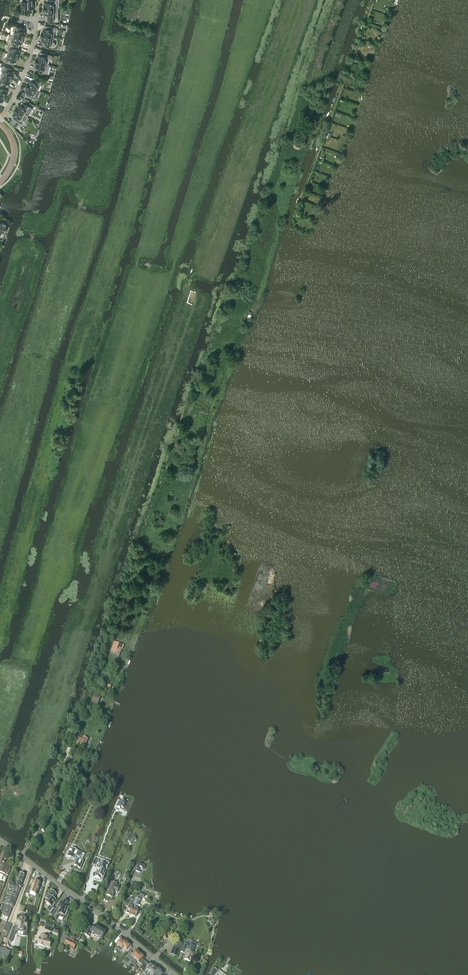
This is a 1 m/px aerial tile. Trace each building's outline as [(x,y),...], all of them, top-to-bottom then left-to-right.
[(29,5),(33,5),(33,0),(25,0),(25,2),(21,2),(21,8),(20,8),(20,11),(21,11),(21,12),(29,12),(29,5)] [(58,0),(46,0),(46,2),(44,2),(44,5),(43,8),(58,9),(58,0)] [(58,9),(43,8),(43,11),(44,11),(44,14),(46,14),(45,21),(58,22),(58,9)] [(23,38),(24,32),(23,32),(24,28),(14,26),(12,31),(14,31),(12,35),(23,38)] [(56,31),(57,28),(45,26),(44,29),(43,29),(42,32),(41,35),(53,37),(54,31),(56,31)] [(21,44),(23,38),(12,35),(11,39),(10,38),(9,44),(19,47),(20,43),(21,44)] [(54,46),(55,43),(53,42),(53,37),(41,35),(41,38),(42,38),(41,41),(42,41),(42,45),(54,46)] [(18,56),(19,50),(18,50),(19,47),(9,44),(7,49),(8,49),(7,53),(18,56)] [(52,56),(40,52),(39,55),(38,55),(37,58),(36,58),(35,61),(47,64),(49,59),(51,59),(52,56)] [(16,62),(18,56),(7,53),(6,57),(5,56),(3,62),(14,65),(15,61),(16,62)] [(47,64),(35,61),(35,64),(35,67),(36,67),(35,70),(47,74),(50,65),(47,64)] [(11,78),(13,72),(12,72),(12,69),(2,66),(1,71),(2,71),(1,75),(11,78)] [(11,78),(1,75),(0,78),(0,80),(0,81),(2,82),(1,85),(6,86),(7,87),(8,83),(9,84),(11,78)] [(44,82),(32,78),(31,81),(30,80),(29,83),(28,83),(27,85),(38,90),(40,85),(42,86),(44,82)] [(36,100),(38,96),(36,95),(38,90),(27,85),(25,88),(26,89),(25,91),(26,92),(25,95),(36,100)] [(32,108),(21,102),(20,105),(18,104),(17,107),(16,106),(15,109),(27,116),(32,108)] [(22,125),(27,116),(15,109),(13,112),(14,112),(12,115),(13,115),(12,118),(22,125)] [(115,643),(112,652),(117,654),(119,648),(121,649),(122,646),(115,643)] [(94,695),(91,701),(98,704),(100,698),(94,695)] [(85,747),(87,739),(82,737),(82,736),(79,735),(77,740),(81,741),(80,745),(85,747)] [(131,844),(136,840),(133,836),(128,841),(131,844)] [(85,855),(71,848),(69,853),(67,852),(65,856),(74,860),(76,861),(74,866),(80,869),(84,861),(81,860),(82,859),(79,858),(78,859),(77,858),(77,859),(75,858),(76,856),(83,859),(85,855)] [(97,872),(95,878),(100,880),(101,879),(103,880),(108,866),(98,863),(99,861),(94,860),(92,865),(97,867),(97,865),(99,866),(97,870),(99,870),(98,873),(97,872)] [(1,863),(0,866),(0,876),(3,877),(5,877),(6,875),(8,876),(10,869),(8,868),(9,866),(1,863)] [(143,870),(144,867),(144,866),(138,864),(135,871),(139,872),(141,870),(142,870),(143,870)] [(25,875),(20,873),(16,884),(10,882),(8,890),(7,893),(4,901),(3,904),(0,912),(2,913),(1,916),(8,918),(12,907),(13,907),(17,896),(20,887),(25,875)] [(28,886),(25,894),(29,895),(30,892),(36,895),(40,884),(34,881),(32,887),(28,886)] [(117,892),(119,888),(120,886),(117,885),(111,883),(106,895),(112,898),(114,891),(117,892)] [(46,897),(45,899),(47,900),(45,902),(46,903),(51,906),(53,907),(56,904),(54,902),(55,900),(53,899),(56,895),(50,891),(46,897)] [(135,905),(138,899),(137,899),(139,895),(137,894),(134,901),(130,899),(129,900),(127,905),(129,906),(126,913),(130,915),(134,907),(133,907),(134,905),(135,905)] [(140,900),(138,899),(135,905),(134,905),(133,907),(134,907),(130,915),(135,918),(139,910),(136,909),(140,900)] [(62,903),(61,902),(57,907),(58,907),(56,909),(57,910),(57,913),(58,913),(58,914),(58,916),(64,918),(65,916),(66,916),(69,907),(66,905),(68,903),(64,900),(62,903)] [(19,919),(16,926),(18,926),(17,931),(24,933),(25,927),(28,928),(29,923),(26,923),(27,918),(20,917),(20,920),(19,919)] [(8,932),(11,925),(6,923),(3,930),(8,932)] [(106,931),(95,925),(93,930),(88,927),(84,934),(89,937),(91,934),(101,939),(106,931)] [(73,950),(75,948),(77,943),(68,938),(69,937),(65,934),(61,940),(62,942),(65,944),(64,945),(73,950)] [(46,940),(47,937),(41,936),(40,938),(38,943),(36,942),(35,944),(38,945),(38,944),(39,945),(38,945),(44,947),(44,946),(49,948),(51,941),(46,940)] [(132,948),(130,946),(131,946),(124,940),(123,941),(121,939),(117,945),(122,949),(121,950),(125,953),(126,951),(128,952),(132,948)] [(177,957),(182,944),(176,941),(171,954),(177,957)] [(192,953),(196,944),(191,942),(189,948),(187,947),(188,945),(184,943),(183,946),(180,952),(184,953),(185,952),(187,953),(185,960),(190,962),(194,953),(192,953)] [(4,958),(7,959),(8,957),(10,952),(6,950),(6,951),(0,949),(1,948),(0,948),(0,956),(4,958)] [(130,953),(127,957),(131,960),(130,962),(132,964),(140,953),(136,950),(132,955),(130,953)] [(140,953),(132,964),(134,966),(136,964),(135,963),(137,961),(142,965),(145,962),(142,959),(144,957),(140,953)] [(143,971),(148,965),(145,962),(140,969),(143,971)] [(147,969),(154,974),(158,969),(151,963),(147,969)]
